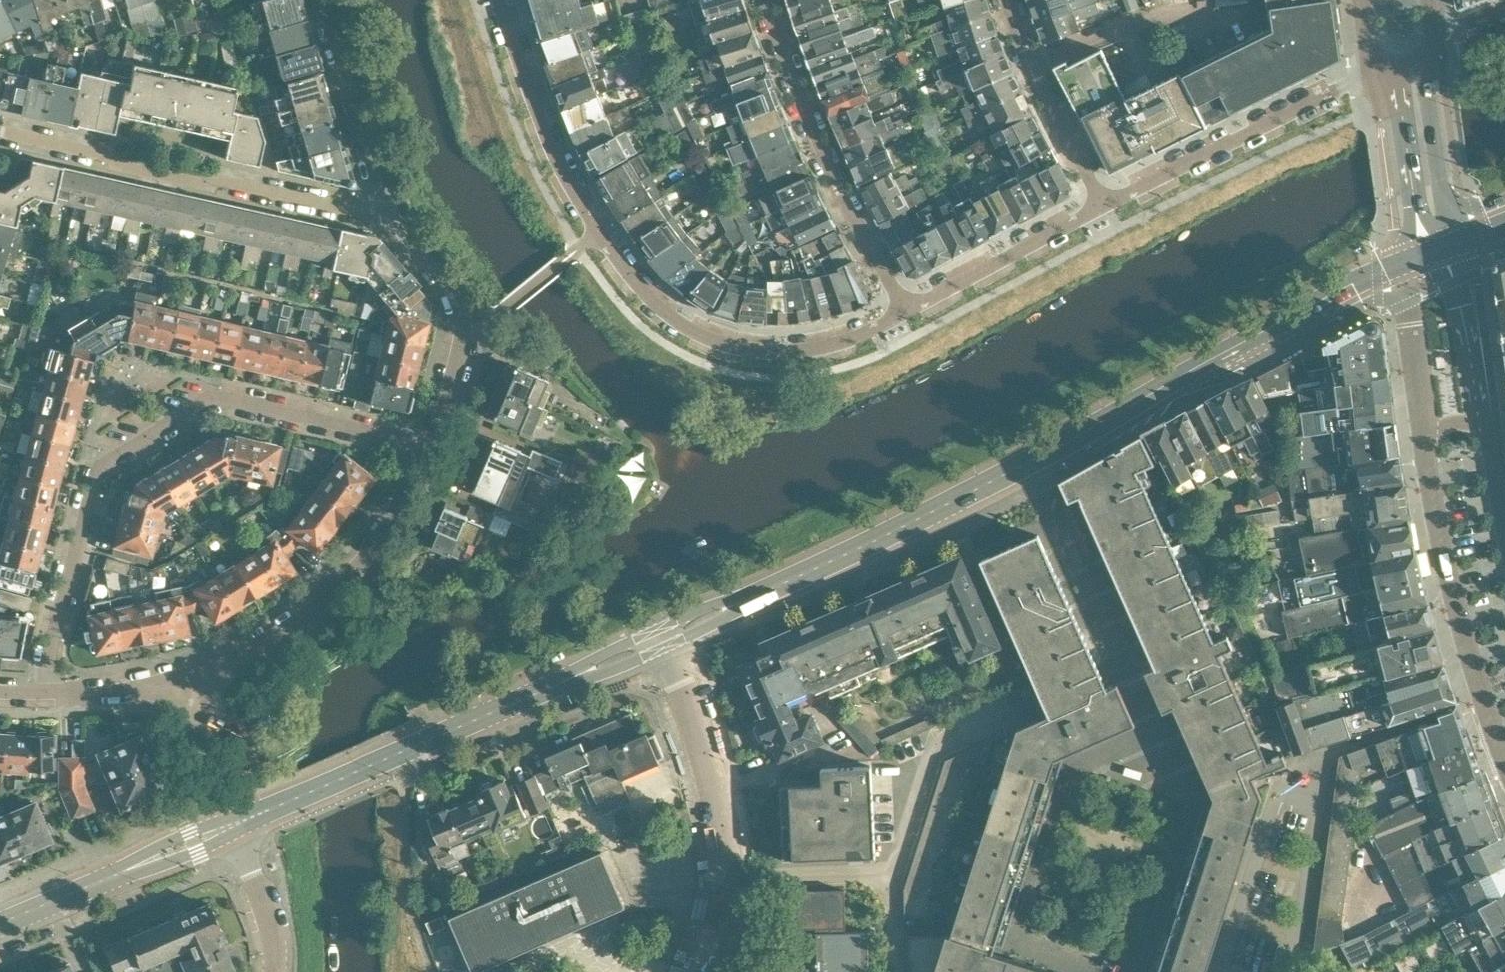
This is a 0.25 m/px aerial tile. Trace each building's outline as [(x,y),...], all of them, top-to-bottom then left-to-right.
[(32,0),(0,0),(0,2),(16,34),(31,27),(37,44),(22,46),(26,55),(49,51),(45,40),(44,40),(42,31),(32,0)] [(42,31),(51,27),(50,21),(61,17),(59,13),(55,0),(32,0),(42,31)] [(87,0),(55,0),(59,13),(67,10),(68,14),(79,10),(85,26),(93,23),(87,0)] [(93,23),(106,18),(101,0),(87,0),(93,23)] [(142,0),(126,0),(135,36),(153,34),(142,0)] [(153,34),(164,33),(159,18),(161,17),(154,0),(142,0),(153,34)] [(301,0),(259,0),(249,2),(259,32),(268,29),(268,28),(306,17),(301,0)] [(530,11),(535,28),(538,28),(540,38),(538,39),(539,42),(586,26),(601,22),(594,0),(589,0),(582,2),(582,0),(526,0),(530,11)] [(652,10),(654,9),(676,3),(675,0),(649,0),(652,10)] [(745,0),(689,0),(696,24),(748,8),(745,0)] [(840,0),(786,0),(792,16),(832,3),(840,0)] [(985,0),(967,0),(946,6),(950,17),(919,28),(922,36),(933,32),(989,14),(985,0)] [(1028,2),(1032,17),(1035,23),(1097,2),(1101,0),(1035,0),(1028,2)] [(1181,72),(1207,122),(1208,123),(1209,125),(1345,57),(1339,21),(1339,18),(1336,0),(1267,0),(1272,27),(1269,28),(1181,72)] [(0,2),(0,42),(16,34),(0,2)] [(218,2),(194,10),(197,18),(221,11),(218,2)] [(1080,29),(1077,20),(1100,12),(1097,2),(1035,23),(1043,43),(1080,29)] [(797,34),(860,12),(861,12),(858,3),(835,11),(832,3),(792,16),(797,34)] [(644,8),(634,11),(640,31),(641,30),(651,28),(650,26),(648,19),(646,12),(644,8)] [(754,30),(748,8),(696,24),(704,46),(718,42),(719,43),(755,32),(754,30)] [(903,11),(894,14),(897,22),(908,18),(907,12),(903,11)] [(844,37),(843,35),(842,31),(864,23),(860,12),(797,34),(803,51),(844,37)] [(997,34),(991,21),(989,14),(933,32),(941,54),(958,48),(997,34)] [(191,17),(177,18),(182,34),(196,33),(191,17)] [(313,42),(306,17),(268,28),(268,29),(270,37),(255,41),(260,58),(274,54),(274,53),(313,42)] [(662,22),(650,26),(651,28),(653,36),(666,32),(662,22)] [(586,26),(539,42),(547,64),(583,52),(583,51),(592,48),(594,47),(586,26)] [(850,53),(847,46),(877,36),(874,26),(844,37),(803,51),(804,53),(805,52),(810,68),(850,53)] [(648,52),(657,49),(651,28),(641,30),(648,52)] [(763,55),(755,32),(719,43),(722,52),(699,59),(704,73),(705,74),(763,55)] [(950,64),(937,70),(941,78),(954,73),(1004,52),(997,34),(958,48),(963,59),(950,64)] [(53,38),(45,40),(49,51),(58,49),(53,38)] [(220,42),(225,66),(230,65),(237,63),(231,39),(220,42)] [(320,67),(313,42),(274,53),(274,54),(281,79),(320,67)] [(850,53),(810,68),(816,83),(881,59),(887,57),(883,47),(855,58),(852,52),(850,53)] [(599,70),(599,69),(592,48),(583,51),(583,52),(547,64),(555,86),(599,70)] [(662,67),(658,50),(657,49),(648,52),(654,71),(662,67)] [(911,65),(907,53),(908,53),(906,49),(898,52),(903,68),(911,65)] [(1208,123),(1207,122),(1181,72),(1128,99),(1103,49),(1071,65),(1068,60),(1055,67),(1107,169),(1114,172),(1142,158),(1139,153),(1153,146),(1156,152),(1207,126),(1206,124),(1208,123)] [(942,79),(937,81),(941,91),(957,84),(961,95),(974,89),(1012,72),(1008,62),(1004,52),(954,73),(941,78),(942,79)] [(770,72),(769,70),(763,55),(705,74),(704,73),(678,83),(677,81),(667,86),(668,87),(669,91),(677,106),(678,105),(687,102),(686,99),(687,99),(682,90),(707,81),(708,82),(717,79),(717,78),(728,74),(732,86),(770,72)] [(108,58),(103,77),(129,83),(133,64),(108,58)] [(887,75),(886,74),(881,59),(816,83),(822,100),(823,100),(887,75)] [(43,117),(55,64),(47,62),(43,79),(28,76),(20,112),(43,117)] [(67,123),(76,86),(61,83),(66,66),(55,64),(43,117),(67,123)] [(144,120),(155,69),(133,64),(129,83),(103,77),(91,128),(113,133),(117,114),(144,120)] [(673,75),(670,65),(663,68),(665,78),(673,75)] [(829,116),(892,90),(889,84),(891,83),(889,78),(908,71),(909,73),(912,71),(911,65),(903,68),(886,74),(887,75),(823,100),(829,116)] [(609,89),(604,77),(608,76),(605,67),(599,69),(599,70),(555,86),(564,109),(598,94),(609,89)] [(665,78),(663,68),(662,67),(654,71),(650,73),(658,92),(668,87),(667,86),(665,78)] [(197,132),(208,80),(155,69),(144,120),(197,132)] [(28,76),(5,71),(4,71),(0,90),(0,108),(20,112),(28,76)] [(91,128),(103,77),(80,71),(76,86),(67,123),(91,128)] [(322,72),(272,86),(276,97),(273,98),(276,110),(329,95),(322,72)] [(726,108),(775,88),(770,72),(732,86),(734,92),(712,101),(716,111),(726,107),(726,108)] [(1021,90),(1015,78),(1012,72),(974,89),(979,100),(962,108),(965,116),(1021,90)] [(224,137),(230,109),(235,86),(208,80),(197,132),(224,137)] [(922,95),(915,80),(906,84),(912,99),(921,96),(922,95)] [(669,91),(668,87),(658,92),(656,93),(666,112),(674,107),(677,106),(669,91)] [(745,121),(782,106),(775,88),(726,108),(730,117),(742,113),(745,120),(745,121)] [(873,115),(872,111),(896,101),(892,90),(829,116),(836,131),(873,115)] [(1028,105),(1021,90),(965,116),(970,127),(988,118),(995,131),(1032,111),(1028,105)] [(607,115),(599,94),(598,94),(564,109),(573,131),(607,115)] [(329,95),(276,110),(280,124),(285,122),(288,133),(335,119),(329,95)] [(927,111),(921,96),(912,99),(920,116),(928,112),(928,111),(927,111)] [(696,119),(687,102),(678,105),(687,123),(696,119)] [(582,153),(616,136),(611,125),(632,116),(628,106),(607,115),(573,131),(582,153)] [(789,123),(784,111),(782,106),(745,121),(745,120),(727,126),(733,140),(725,143),(728,148),(789,123)] [(946,126),(936,106),(928,111),(928,112),(936,128),(938,130),(946,126)] [(666,112),(652,119),(662,138),(676,131),(684,126),(674,107),(666,112)] [(263,138),(255,115),(230,109),(224,137),(227,138),(223,157),(257,165),(263,138)] [(1042,129),(1032,111),(995,131),(995,133),(991,135),(997,145),(1008,140),(1011,146),(1042,129)] [(936,128),(928,112),(920,116),(927,132),(936,128)] [(843,148),(904,122),(902,118),(893,122),(890,115),(876,121),(873,115),(836,131),(843,148)] [(342,142),(335,119),(288,133),(285,134),(288,146),(272,150),(275,160),(275,162),(342,142)] [(704,135),(696,119),(687,123),(696,139),(704,135)] [(887,148),(884,142),(908,132),(904,122),(843,148),(850,164),(887,148)] [(789,123),(728,148),(734,165),(741,162),(742,163),(759,156),(759,157),(796,142),(789,123)] [(944,141),(938,130),(936,128),(927,132),(935,150),(944,146),(942,142),(944,141)] [(693,143),(686,129),(676,135),(682,148),(687,155),(697,149),(693,143)] [(1052,149),(1042,129),(1011,146),(1011,147),(1000,152),(1010,171),(1015,169),(1024,164),(1033,159),(1052,149)] [(594,175),(637,150),(626,131),(616,136),(582,153),(594,175)] [(353,180),(342,142),(275,162),(274,167),(273,167),(273,169),(348,185),(353,180)] [(804,159),(796,142),(759,157),(762,164),(733,176),(737,185),(738,185),(739,186),(804,159)] [(859,185),(910,160),(905,149),(897,152),(894,145),(887,148),(850,164),(859,185)] [(708,146),(701,149),(706,158),(713,155),(708,146)] [(953,164),(944,146),(935,150),(936,152),(928,155),(937,172),(953,164)] [(706,166),(697,149),(687,155),(696,167),(699,174),(708,169),(706,166)] [(1073,187),(1059,161),(1052,149),(1033,159),(1039,172),(1056,202),(1070,194),(1073,187)] [(643,180),(651,175),(649,176),(636,155),(596,179),(609,200),(643,180)] [(706,158),(704,158),(713,176),(715,175),(722,172),(713,155),(706,158)] [(58,165),(21,157),(20,157),(18,158),(17,158),(16,159),(16,160),(15,161),(14,169),(14,171),(14,172),(18,180),(10,185),(7,180),(5,178),(3,177),(0,176),(0,222),(16,224),(19,211),(22,211),(38,201),(39,197),(50,200),(58,165)] [(775,192),(812,176),(804,159),(739,186),(743,193),(770,181),(775,192)] [(1024,164),(1015,169),(1038,212),(1056,202),(1039,172),(1030,177),(1024,164)] [(74,205),(82,171),(58,165),(50,200),(53,200),(50,215),(58,217),(61,202),(74,205)] [(1038,212),(1015,169),(1010,171),(1013,177),(998,185),(1018,222),(1038,212)] [(90,224),(102,175),(82,171),(74,205),(86,207),(83,222),(90,224)] [(901,190),(919,180),(917,176),(910,180),(906,174),(895,179),(891,172),(860,188),(869,206),(901,189),(901,190)] [(717,189),(709,174),(698,180),(706,195),(717,189)] [(1018,222),(998,185),(992,174),(968,187),(994,235),(1018,222)] [(113,213),(121,179),(102,175),(90,224),(98,226),(101,211),(113,213)] [(768,216),(819,192),(812,176),(775,192),(777,197),(755,208),(760,218),(767,215),(768,216)] [(130,233),(142,184),(121,179),(113,213),(126,216),(123,231),(130,233)] [(994,235),(968,187),(963,179),(954,183),(968,208),(958,214),(975,245),(994,235)] [(643,180),(609,200),(621,220),(655,200),(643,180)] [(153,222),(161,188),(142,184),(130,233),(137,234),(140,220),(153,222)] [(906,210),(928,198),(922,187),(904,196),(901,190),(901,189),(869,206),(879,223),(905,209),(906,210)] [(170,242),(182,193),(161,188),(153,222),(166,225),(163,240),(170,242)] [(716,190),(704,197),(715,215),(718,213),(718,212),(726,208),(716,190)] [(975,245),(958,214),(945,190),(935,195),(948,219),(938,225),(937,225),(954,257),(975,245)] [(819,192),(768,216),(771,223),(775,232),(783,228),(827,208),(819,192)] [(193,231),(201,197),(182,193),(170,242),(177,243),(180,228),(193,231)] [(666,219),(673,214),(666,204),(667,203),(663,196),(664,195),(663,195),(655,200),(621,220),(636,240),(666,219)] [(210,250),(221,202),(201,197),(193,231),(206,234),(203,249),(210,250)] [(233,240),(241,206),(221,202),(210,250),(217,252),(220,237),(233,240)] [(937,225),(938,225),(928,205),(917,211),(923,223),(925,222),(929,230),(918,236),(935,267),(954,257),(937,225)] [(250,259),(261,210),(241,206),(233,240),(246,243),(242,258),(250,259)] [(731,210),(733,209),(730,206),(726,208),(718,212),(718,213),(727,230),(738,223),(731,210)] [(750,223),(746,217),(740,206),(733,209),(731,210),(738,223),(741,229),(750,224),(750,223)] [(790,248),(836,226),(827,208),(783,228),(775,232),(782,245),(787,243),(790,248)] [(896,232),(912,224),(906,210),(905,209),(879,223),(888,241),(898,236),(896,232)] [(273,249),(281,215),(261,210),(250,259),(257,261),(260,246),(273,249)] [(650,258),(687,233),(673,214),(666,219),(636,240),(650,258)] [(289,268),(301,219),(281,215),(273,249),(285,252),(282,267),(289,268)] [(312,258),(321,223),(301,219),(289,268),(297,270),(300,255),(312,258)] [(16,224),(0,222),(0,248),(8,250),(15,229),(14,229),(14,226),(16,226),(16,224)] [(335,269),(344,228),(340,228),(321,223),(312,258),(325,260),(322,276),(331,278),(333,269),(335,269)] [(744,234),(741,229),(738,223),(727,230),(728,231),(725,233),(734,244),(744,234)] [(758,240),(750,224),(741,229),(744,234),(748,244),(758,240)] [(344,228),(335,269),(348,272),(347,277),(362,280),(364,276),(369,254),(365,250),(379,237),(375,233),(366,231),(363,233),(344,228)] [(873,293),(854,261),(837,230),(823,237),(831,253),(829,253),(838,268),(853,310),(854,309),(871,301),(873,293)] [(696,253),(702,249),(687,233),(650,258),(666,277),(696,253)] [(750,245),(748,244),(744,234),(734,244),(743,252),(750,245)] [(935,267),(918,236),(904,244),(898,236),(888,241),(909,274),(918,276),(935,267)] [(403,264),(389,248),(381,239),(379,238),(365,250),(369,254),(364,276),(365,276),(365,278),(375,289),(403,264)] [(55,248),(45,245),(40,243),(36,259),(39,259),(51,263),(55,248)] [(814,261),(815,260),(807,244),(800,246),(811,277),(803,279),(810,319),(832,315),(820,276),(822,275),(814,261)] [(16,253),(16,252),(8,250),(0,248),(0,271),(2,272),(6,259),(14,261),(16,253)] [(697,253),(666,277),(687,295),(708,269),(710,268),(711,269),(717,263),(716,262),(700,250),(697,253)] [(761,264),(755,254),(755,253),(752,255),(750,264),(761,264)] [(838,268),(829,253),(815,260),(814,261),(822,275),(820,276),(832,315),(833,315),(853,310),(838,268)] [(784,266),(782,266),(785,279),(787,278),(788,323),(790,323),(810,319),(803,279),(802,279),(802,276),(796,277),(792,257),(791,258),(783,258),(784,266)] [(1498,260),(1493,271),(1494,271),(1495,279),(1504,278),(1504,257),(1498,260)] [(769,280),(767,280),(768,282),(768,324),(788,323),(787,278),(785,279),(782,266),(784,266),(783,258),(774,260),(771,260),(775,280),(769,280)] [(44,285),(51,263),(39,259),(32,281),(44,285)] [(140,279),(142,271),(141,270),(142,266),(130,264),(127,276),(140,279)] [(381,297),(410,272),(403,264),(375,289),(377,291),(377,292),(381,297)] [(725,278),(711,269),(710,268),(708,269),(687,295),(688,296),(709,311),(725,278)] [(151,281),(152,273),(142,271),(140,279),(151,281)] [(410,272),(381,297),(395,314),(395,315),(422,292),(416,285),(418,283),(410,272)] [(745,285),(746,277),(732,273),(728,280),(725,278),(709,311),(712,312),(735,320),(745,285)] [(768,282),(767,280),(748,278),(746,277),(745,285),(735,320),(739,321),(768,324),(768,282)] [(183,287),(185,280),(176,278),(175,285),(183,287)] [(1495,279),(1496,288),(1497,299),(1498,305),(1504,304),(1504,278),(1495,279)] [(194,290),(195,283),(185,280),(183,287),(194,290)] [(38,306),(44,285),(32,281),(26,302),(28,303),(38,306)] [(223,310),(228,290),(219,288),(214,308),(223,310)] [(156,305),(157,305),(159,295),(136,290),(133,304),(134,305),(126,338),(128,338),(129,341),(136,342),(138,340),(148,342),(156,305)] [(424,331),(430,309),(430,307),(430,305),(430,304),(429,302),(429,300),(428,300),(422,292),(395,315),(395,314),(389,320),(388,320),(384,335),(421,344),(422,343),(424,343),(427,331),(424,331)] [(244,315),(249,295),(241,293),(236,313),(244,315)] [(10,298),(10,297),(0,294),(0,307),(2,306),(8,308),(10,298)] [(356,302),(332,297),(331,305),(339,307),(338,311),(353,315),(356,302)] [(266,320),(270,300),(263,299),(261,306),(260,305),(257,318),(266,320)] [(134,305),(133,304),(118,301),(90,317),(107,347),(117,340),(118,338),(126,340),(126,338),(134,305)] [(33,323),(38,306),(28,303),(22,325),(32,327),(33,323)] [(199,315),(200,315),(201,308),(179,303),(177,310),(178,310),(169,347),(170,348),(172,351),(178,352),(181,350),(190,353),(199,315)] [(289,317),(292,305),(283,303),(280,315),(289,317)] [(177,310),(157,305),(156,305),(148,342),(149,343),(151,346),(157,347),(160,345),(169,347),(178,310),(177,310)] [(332,327),(335,315),(313,310),(311,319),(311,320),(324,323),(324,325),(332,327)] [(220,320),(200,315),(199,315),(190,353),(191,353),(194,356),(200,357),(203,355),(212,358),(220,320)] [(302,316),(300,328),(308,330),(309,330),(311,320),(311,319),(311,318),(302,316)] [(107,347),(90,317),(68,329),(71,334),(33,323),(32,327),(28,340),(55,348),(55,349),(90,359),(93,360),(94,353),(96,353),(107,347)] [(370,319),(362,317),(359,328),(367,330),(367,329),(370,319)] [(1389,375),(1385,344),(1384,331),(1382,332),(1383,330),(1383,329),(1383,328),(1383,326),(1383,325),(1383,324),(1382,322),(1381,320),(1380,319),(1378,318),(1377,317),(1375,317),(1373,317),(1372,317),(1370,317),(1369,318),(1367,319),(1365,320),(1364,322),(1364,321),(1322,342),(1326,367),(1308,370),(1300,354),(1257,376),(1267,396),(1299,390),(1335,384),(1335,385),(1389,375)] [(276,372),(284,335),(288,321),(279,318),(275,333),(263,330),(254,367),(256,368),(258,371),(264,372),(266,370),(276,372)] [(233,363),(242,325),(220,320),(212,358),(214,358),(215,361),(221,362),(224,360),(233,363)] [(28,340),(32,327),(22,325),(19,338),(16,337),(13,345),(25,348),(28,340)] [(254,367),(263,330),(242,325),(233,363),(235,363),(237,366),(242,367),(245,365),(254,367)] [(352,341),(355,328),(347,326),(343,338),(352,341)] [(359,328),(357,336),(370,339),(372,331),(367,330),(359,328)] [(297,377),(306,340),(284,335),(276,372),(277,373),(279,376),(285,377),(288,375),(297,377)] [(419,354),(421,344),(384,335),(378,357),(416,366),(416,365),(420,363),(421,357),(419,354)] [(318,384),(327,345),(306,340),(297,377),(298,378),(300,381),(306,382),(309,380),(318,382),(318,384)] [(340,388),(349,352),(328,346),(328,345),(327,345),(318,384),(319,384),(322,387),(327,388),(330,387),(332,387),(333,386),(340,388)] [(91,363),(89,361),(90,359),(55,349),(48,371),(84,380),(86,370),(89,369),(91,363)] [(114,351),(107,367),(118,372),(125,356),(114,351)] [(39,359),(27,355),(24,364),(37,368),(39,359)] [(1444,355),(1437,356),(1438,367),(1446,366),(1444,355)] [(413,376),(416,366),(378,357),(374,378),(374,380),(375,380),(412,389),(412,388),(410,388),(411,386),(414,385),(416,379),(413,376)] [(362,366),(351,363),(348,373),(359,376),(360,374),(362,366)] [(506,364),(497,387),(540,406),(541,405),(551,381),(539,376),(540,375),(519,367),(519,368),(517,367),(517,368),(506,364)] [(84,381),(84,380),(48,371),(42,392),(78,402),(81,392),(84,390),(86,384),(84,381)] [(357,396),(362,377),(359,376),(348,373),(343,393),(357,396)] [(34,379),(21,375),(18,384),(31,388),(34,379)] [(1392,399),(1389,375),(1335,385),(1335,384),(1299,390),(1302,413),(1338,407),(1392,399)] [(0,377),(0,388),(12,392),(15,381),(0,377)] [(1271,413),(1252,378),(1231,388),(1252,434),(1253,434),(1260,449),(1263,454),(1275,448),(1265,429),(1263,430),(1258,420),(1271,413)] [(410,395),(412,389),(375,380),(369,402),(371,402),(371,404),(379,406),(380,404),(406,412),(406,410),(408,410),(412,395),(410,395)] [(540,406),(497,387),(490,407),(500,411),(499,412),(501,413),(501,414),(537,428),(546,407),(541,405),(540,406)] [(1252,434),(1231,388),(1207,400),(1215,417),(1228,440),(1231,444),(1244,438),(1252,454),(1260,449),(1253,434),(1252,434)] [(78,402),(42,392),(36,413),(73,423),(75,413),(78,411),(80,405),(78,402)] [(27,400),(14,397),(11,406),(24,409),(27,400)] [(1338,407),(1302,413),(1305,434),(1341,429),(1341,430),(1395,422),(1392,399),(1338,407)] [(0,402),(0,412),(5,414),(9,403),(0,400),(0,402)] [(1228,440),(1215,417),(1207,400),(1186,411),(1219,474),(1233,467),(1226,452),(1222,453),(1218,445),(1228,440)] [(1219,474),(1186,411),(1166,422),(1197,485),(1219,474)] [(72,423),(73,423),(36,413),(30,434),(67,444),(70,434),(73,432),(74,425),(72,423)] [(1286,415),(1275,419),(1280,435),(1291,431),(1286,415)] [(21,421),(8,418),(5,427),(18,430),(21,421)] [(1197,485),(1166,422),(1144,434),(1158,460),(1162,458),(1175,484),(1171,485),(1179,502),(1189,496),(1186,490),(1197,485)] [(1396,422),(1395,422),(1341,430),(1341,429),(1305,434),(1290,436),(1295,469),(1295,470),(1399,454),(1400,454),(1396,422)] [(66,446),(67,444),(30,434),(24,455),(61,465),(63,455),(66,455),(68,448),(66,446)] [(227,476),(235,437),(224,435),(223,440),(214,438),(211,439),(208,438),(203,441),(202,445),(195,450),(194,449),(214,483),(227,476)] [(248,479),(256,442),(246,440),(244,437),(238,436),(235,437),(227,476),(229,474),(248,479)] [(485,437),(474,461),(525,481),(527,482),(532,468),(556,478),(564,460),(534,447),(531,454),(522,451),(522,450),(496,439),(495,441),(485,437)] [(2,439),(0,445),(0,448),(12,451),(15,442),(2,439)] [(282,473),(287,449),(267,444),(266,442),(260,440),(257,442),(256,442),(248,479),(271,484),(274,471),(282,473)] [(303,454),(312,461),(314,452),(292,446),(287,468),(299,470),(301,464),(300,463),(303,454)] [(609,460),(603,457),(579,447),(573,459),(578,461),(578,460),(604,470),(609,460)] [(214,483),(194,449),(191,448),(189,449),(184,452),(184,456),(176,460),(196,494),(214,483)] [(1279,758),(1153,472),(1138,479),(1125,450),(1108,458),(1121,487),(977,551),(981,560),(1049,714),(1017,729),(1012,745),(1251,822),(1259,798),(1247,772),(1279,758)] [(365,470),(364,471),(349,460),(350,459),(346,456),(345,457),(338,451),(331,460),(337,464),(328,474),(358,497),(359,495),(363,495),(366,490),(366,486),(372,477),(373,476),(373,475),(373,474),(373,472),(372,471),(370,470),(369,469),(368,469),(367,470),(365,470)] [(311,466),(312,461),(303,454),(300,463),(301,464),(309,470),(311,466)] [(1404,483),(1399,454),(1295,470),(1295,469),(1288,470),(1293,500),(1404,483)] [(61,467),(61,465),(24,455),(19,477),(55,487),(58,476),(61,475),(63,469),(61,467)] [(1280,460),(1267,459),(1271,469),(1281,469),(1280,460)] [(196,494),(176,460),(167,465),(164,464),(159,467),(158,471),(157,472),(177,506),(196,494)] [(578,460),(578,461),(571,476),(597,487),(604,470),(578,460)] [(0,461),(0,471),(1,471),(6,473),(8,463),(0,461)] [(525,481),(474,461),(463,486),(474,490),(474,491),(475,491),(474,492),(498,503),(496,506),(500,508),(497,515),(537,532),(540,525),(545,527),(552,512),(519,498),(524,483),(525,481)] [(177,506),(157,472),(149,477),(144,476),(140,478),(139,483),(137,484),(134,492),(130,491),(127,502),(165,512),(177,506)] [(358,497),(328,474),(314,491),(345,516),(352,508),(358,497)] [(55,487),(19,477),(13,498),(50,508),(52,498),(55,496),(57,489),(55,487)] [(1405,489),(1404,483),(1293,500),(1296,520),(1313,517),(1316,534),(1344,530),(1362,527),(1409,520),(1405,489)] [(293,493),(283,485),(281,492),(289,499),(293,493)] [(345,516),(314,491),(311,495),(300,508),(299,509),(329,533),(335,524),(339,524),(345,516)] [(1252,493),(1248,505),(1248,509),(1264,506),(1256,491),(1252,493)] [(50,508),(13,498),(3,495),(0,506),(0,515),(9,518),(8,520),(44,529),(47,519),(49,518),(51,511),(50,509),(50,508)] [(229,501),(232,516),(242,510),(235,498),(229,501)] [(163,514),(165,512),(127,502),(126,504),(123,504),(121,511),(123,513),(120,524),(158,534),(163,514)] [(299,509),(300,508),(292,502),(283,513),(287,517),(281,524),(275,529),(293,549),(300,539),(314,550),(319,544),(320,544),(323,542),(325,542),(329,537),(328,534),(329,533),(299,509)] [(442,530),(435,547),(470,562),(485,527),(490,528),(496,514),(472,504),(469,511),(448,503),(437,529),(442,530)] [(220,507),(224,521),(230,517),(223,506),(220,507)] [(264,516),(255,506),(247,511),(258,522),(264,516)] [(216,514),(210,518),(217,531),(223,527),(221,526),(222,525),(216,514)] [(217,531),(210,518),(199,524),(207,532),(208,534),(210,533),(211,534),(214,533),(217,531)] [(44,530),(44,529),(8,520),(2,541),(38,551),(41,539),(44,538),(46,532),(44,530)] [(221,543),(240,531),(233,520),(223,526),(222,525),(221,526),(223,527),(217,531),(214,533),(221,543)] [(1410,520),(1409,520),(1362,527),(1344,530),(1316,534),(1299,537),(1306,574),(1364,562),(1416,551),(1410,520)] [(207,532),(199,524),(197,522),(194,524),(201,535),(207,532)] [(152,556),(158,534),(120,524),(120,525),(117,526),(115,532),(117,535),(112,555),(147,563),(149,555),(152,556)] [(184,546),(200,537),(187,528),(182,532),(185,536),(179,541),(176,540),(175,542),(184,546)] [(283,555),(293,549),(275,529),(271,533),(261,540),(264,545),(253,551),(273,585),(274,584),(278,585),(283,582),(284,578),(286,577),(285,575),(291,571),(283,555)] [(209,551),(202,540),(195,544),(195,545),(202,555),(209,551)] [(38,551),(2,541),(0,547),(0,563),(33,572),(34,571),(33,570),(35,561),(38,560),(40,553),(38,551)] [(170,555),(184,546),(175,542),(170,555)] [(273,585),(253,551),(233,563),(255,599),(264,594),(265,590),(273,585)] [(1306,574),(1295,576),(1301,605),(1422,578),(1417,556),(1416,551),(1364,562),(1306,574)] [(186,567),(181,553),(171,559),(176,571),(186,567)] [(126,573),(128,563),(128,562),(107,557),(104,568),(126,573)] [(1000,644),(961,557),(763,644),(767,654),(776,672),(789,666),(792,672),(815,662),(826,688),(827,687),(831,697),(861,683),(858,674),(949,635),(959,658),(970,653),(971,656),(1000,644)] [(176,571),(171,559),(166,562),(170,573),(176,571)] [(33,572),(0,563),(0,587),(26,594),(28,586),(30,586),(30,584),(33,582),(35,575),(33,572)] [(255,599),(233,563),(214,576),(234,609),(242,603),(246,605),(255,599)] [(152,579),(150,568),(139,566),(143,581),(152,579)] [(234,609),(214,576),(204,582),(201,578),(193,583),(184,587),(195,611),(205,604),(214,619),(221,615),(222,617),(224,615),(227,617),(233,613),(233,610),(234,609)] [(1429,604),(1422,578),(1293,606),(1293,608),(1282,610),(1288,637),(1366,619),(1429,604)] [(183,584),(154,591),(156,599),(164,638),(166,637),(169,639),(174,638),(177,635),(179,635),(179,632),(186,631),(183,613),(195,611),(184,587),(183,584)] [(113,588),(108,589),(110,599),(112,609),(119,646),(130,644),(133,647),(143,645),(133,604),(131,595),(115,598),(113,588)] [(27,621),(28,615),(3,614),(4,605),(27,611),(30,599),(0,590),(0,655),(2,655),(2,657),(18,658),(18,656),(19,656),(23,630),(26,631),(27,621)] [(112,609),(110,599),(90,603),(91,608),(87,609),(90,620),(88,620),(89,624),(91,623),(94,642),(93,642),(92,643),(91,644),(90,645),(90,646),(90,647),(90,649),(91,650),(91,651),(92,652),(93,652),(94,652),(95,652),(97,652),(98,651),(107,649),(111,651),(116,650),(117,647),(119,646),(112,609)] [(164,638),(156,599),(133,604),(143,645),(153,643),(155,640),(164,638)] [(1435,629),(1429,604),(1366,619),(1373,645),(1435,629)] [(1297,701),(1444,662),(1435,629),(1373,645),(1294,666),(1272,682),(1280,705),(1297,701)] [(797,700),(826,688),(815,662),(792,672),(789,666),(776,672),(767,654),(757,658),(758,659),(740,667),(763,718),(757,721),(758,724),(755,729),(760,740),(766,742),(767,744),(771,742),(772,743),(774,743),(781,759),(823,741),(811,714),(804,717),(797,700)] [(1345,714),(1450,682),(1447,674),(1444,662),(1297,701),(1305,726),(1345,714)] [(1450,682),(1345,714),(1352,736),(1436,708),(1456,702),(1457,702),(1450,682)] [(1297,701),(1280,705),(1289,732),(1296,754),(1352,736),(1345,714),(1305,726),(1297,701)] [(836,718),(848,731),(870,756),(878,750),(843,711),(836,718)] [(590,738),(581,742),(590,762),(555,777),(559,788),(586,776),(589,784),(583,786),(593,808),(599,805),(603,814),(633,801),(624,779),(660,763),(659,759),(665,756),(655,735),(649,737),(647,733),(641,736),(631,713),(587,732),(590,738)] [(1405,768),(1471,741),(1461,713),(1446,718),(1348,753),(1354,768),(1363,765),(1382,758),(1388,774),(1405,768)] [(128,741),(97,754),(108,782),(155,763),(150,751),(147,750),(140,735),(139,736),(138,733),(135,731),(128,734),(126,738),(128,741)] [(27,773),(26,736),(18,736),(17,733),(9,732),(7,735),(4,735),(1,771),(27,773)] [(55,746),(55,735),(48,734),(47,732),(38,732),(36,735),(26,735),(26,736),(27,773),(28,773),(28,770),(52,770),(51,747),(55,746)] [(1395,807),(1482,773),(1471,741),(1405,768),(1413,790),(1391,797),(1395,807)] [(590,762),(581,742),(547,756),(551,767),(534,775),(537,782),(542,795),(559,788),(555,777),(590,762)] [(1005,767),(1048,781),(1055,760),(1012,746),(1005,767)] [(1361,781),(1363,765),(1354,768),(1348,753),(1340,756),(1337,778),(1361,781)] [(71,785),(71,757),(59,757),(59,786),(71,785)] [(84,757),(71,757),(71,785),(84,785),(84,757)] [(160,774),(155,763),(108,782),(120,810),(150,798),(151,800),(155,803),(163,800),(163,796),(162,793),(164,792),(157,777),(160,774)] [(876,856),(871,766),(822,768),(822,784),(780,786),(784,860),(876,856)] [(998,787),(1042,801),(1048,781),(1005,767),(998,787)] [(1384,854),(1494,804),(1485,781),(1482,773),(1395,807),(1396,810),(1368,824),(1384,854)] [(15,778),(14,790),(26,787),(27,779),(15,778)] [(1359,793),(1361,781),(1337,778),(1335,790),(1359,793)] [(526,816),(516,793),(511,795),(504,780),(493,785),(492,782),(480,788),(481,790),(478,792),(480,796),(494,829),(495,832),(497,831),(499,834),(509,829),(507,824),(526,816)] [(545,802),(542,795),(537,782),(520,789),(529,809),(545,802)] [(83,815),(71,785),(59,786),(59,791),(71,820),(83,815)] [(94,811),(84,788),(84,785),(71,785),(83,815),(94,811)] [(992,808),(1035,822),(1042,801),(998,787),(992,808)] [(1358,805),(1359,793),(1335,790),(1334,802),(1358,805)] [(494,829),(480,796),(478,796),(479,798),(449,811),(456,827),(460,825),(466,841),(494,829)] [(34,802),(7,814),(24,852),(50,841),(49,839),(54,837),(48,823),(43,825),(34,802)] [(1356,816),(1358,805),(1334,802),(1332,813),(1356,816)] [(1504,833),(1504,831),(1497,812),(1494,804),(1384,854),(1399,884),(1504,833)] [(1254,821),(1211,807),(1204,828),(1248,842),(1254,821)] [(456,827),(449,811),(447,808),(434,814),(435,817),(422,823),(423,824),(429,821),(435,834),(426,838),(429,843),(425,845),(428,854),(433,853),(439,866),(446,863),(448,866),(459,861),(453,846),(466,841),(460,825),(456,827)] [(985,828),(1029,842),(1035,822),(992,808),(985,828)] [(1354,828),(1356,816),(1332,813),(1331,825),(1354,828)] [(7,814),(0,817),(0,862),(10,858),(13,859),(20,857),(21,853),(24,852),(7,814)] [(1353,839),(1354,828),(1331,825),(1329,836),(1353,839)] [(979,849),(1022,863),(1029,842),(985,828),(979,849)] [(1248,842),(1204,828),(1198,849),(1241,863),(1248,842)] [(1504,862),(1504,833),(1399,884),(1412,909),(1412,910),(1504,862)] [(1351,851),(1353,839),(1329,836),(1328,848),(1351,851)] [(501,841),(491,845),(498,861),(508,857),(501,841)] [(1350,863),(1351,851),(1328,848),(1326,859),(1350,863)] [(972,870),(1016,884),(1022,863),(979,849),(972,870)] [(1241,863),(1198,849),(1191,869),(1234,883),(1241,863)] [(602,852),(450,918),(474,971),(476,971),(626,907),(602,852)] [(1348,874),(1350,863),(1326,859),(1324,871),(1348,874)] [(1342,946),(1353,967),(1364,961),(1374,956),(1444,921),(1445,922),(1504,891),(1504,862),(1412,910),(1412,909),(1376,928),(1365,934),(1355,939),(1342,946)] [(1234,883),(1191,869),(1184,890),(1228,904),(1234,883)] [(965,890),(1009,904),(1016,884),(972,870),(965,890)] [(1347,886),(1348,874),(1324,871),(1323,883),(1347,886)] [(431,880),(442,904),(455,898),(444,874),(431,880)] [(1345,897),(1347,886),(1323,883),(1321,894),(1345,897)] [(787,891),(787,929),(846,928),(846,890),(787,891)] [(959,911),(1002,925),(1009,904),(965,890),(959,911)] [(1228,904),(1184,890),(1178,910),(1221,924),(1228,904)] [(1442,924),(1457,953),(1467,948),(1483,939),(1484,940),(1504,926),(1504,891),(1445,922),(1445,923),(1442,924)] [(1344,909),(1345,897),(1321,894),(1320,906),(1344,909)] [(219,943),(224,941),(207,903),(104,948),(114,971),(182,971),(186,970),(186,971),(229,971),(231,971),(219,943)] [(1342,920),(1344,909),(1320,906),(1318,918),(1342,921),(1342,920)] [(1221,924),(1178,910),(1172,928),(1171,931),(1215,945),(1221,924)] [(952,931),(996,945),(1002,925),(959,911),(952,931)] [(1467,948),(1480,971),(1499,971),(1501,971),(1504,969),(1504,926),(1484,940),(1483,939),(1467,948)] [(846,928),(787,929),(788,966),(778,966),(778,971),(869,971),(868,933),(870,933),(870,931),(846,932),(846,928)] [(1009,959),(993,954),(996,945),(952,931),(950,937),(946,936),(941,951),(937,964),(935,971),(1004,971),(1009,959)] [(1215,945),(1171,931),(1165,952),(1208,965),(1215,945)] [(941,951),(946,936),(909,936),(909,950),(941,951)] [(937,964),(941,951),(909,950),(909,964),(937,964)] [(1165,952),(1158,971),(1206,971),(1208,965),(1165,952)] [(67,963),(65,961),(64,960),(61,959),(59,959),(57,960),(55,961),(54,963),(53,966),(54,969),(47,971),(71,971),(67,963)] [(1029,965),(1009,959),(1004,971),(1027,971),(1029,965)]
